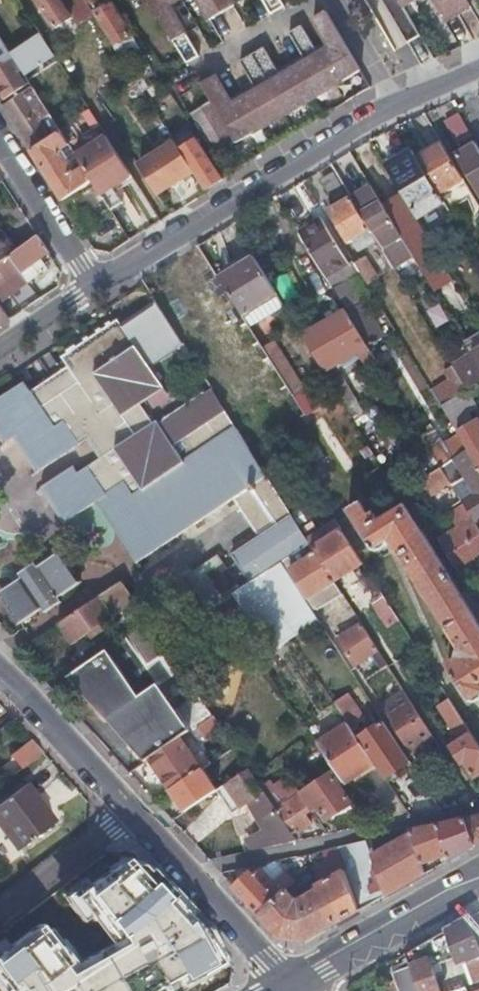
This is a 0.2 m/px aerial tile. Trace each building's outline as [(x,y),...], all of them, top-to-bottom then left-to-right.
[(85,0),(36,0),(54,28),(71,17),(76,26),(94,15),(87,4),(85,0)] [(182,56),(194,49),(165,2),(167,0),(149,0),(182,56)] [(206,12),(227,0),(198,0),(206,12)] [(409,40),(422,32),(407,6),(418,0),(385,0),(409,40)] [(447,18),(470,4),(468,0),(436,0),(447,18)] [(112,4),(94,15),(112,43),(114,42),(123,56),(137,47),(129,33),(129,32),(112,4)] [(187,108),(212,147),(229,137),(230,138),(255,123),(280,108),(304,94),(329,79),(353,65),(318,7),(306,14),(322,40),(310,47),(294,21),(282,28),(298,55),(285,62),(273,69),(257,43),(245,50),(233,57),(249,83),(236,90),(223,97),(208,72),(195,79),(206,96),(187,108)] [(12,53),(28,78),(58,59),(42,33),(12,53)] [(12,56),(10,52),(0,37),(0,64),(12,56)] [(21,69),(17,63),(13,58),(0,66),(0,93),(3,98),(15,91),(24,86),(15,73),(21,69)] [(33,142),(58,127),(32,87),(7,102),(33,142)] [(33,142),(7,102),(1,106),(29,151),(60,131),(58,127),(33,142)] [(469,133),(457,112),(443,119),(456,141),(469,133)] [(60,131),(29,151),(61,201),(92,181),(84,168),(72,176),(57,153),(69,145),(60,131)] [(84,168),(92,181),(108,206),(110,208),(122,201),(115,190),(112,185),(131,174),(106,135),(75,154),(84,168)] [(192,168),(205,188),(222,177),(195,136),(179,147),(192,168)] [(136,164),(155,193),(192,168),(179,147),(174,140),(136,164)] [(433,187),(444,204),(469,189),(441,142),(425,151),(428,156),(418,161),(433,187)] [(475,143),(456,154),(478,194),(478,150),(475,143)] [(72,150),(69,145),(57,153),(72,176),(84,168),(75,154),(72,150)] [(416,157),(412,150),(391,162),(412,199),(433,187),(418,161),(416,157)] [(428,156),(425,151),(416,157),(418,161),(428,156)] [(334,198),(346,190),(334,170),(322,178),(334,198)] [(134,178),(131,174),(112,185),(115,190),(134,178)] [(392,266),(411,254),(401,236),(382,206),(369,184),(350,196),(368,227),(375,237),(380,245),(381,248),(392,266)] [(411,254),(435,294),(455,282),(402,194),(382,206),(401,236),(411,254)] [(368,227),(350,196),(328,210),(346,240),(352,237),(368,227)] [(318,215),(295,229),(324,276),(347,263),(318,215)] [(358,247),(375,237),(368,227),(352,237),(358,247)] [(14,253),(0,234),(0,263),(14,253)] [(0,263),(0,303),(14,293),(12,290),(15,288),(17,291),(29,282),(44,272),(42,269),(46,266),(41,259),(49,253),(38,235),(14,253),(0,263)] [(276,293),(252,254),(216,276),(241,314),(276,293)] [(358,270),(355,266),(352,260),(347,263),(324,276),(330,286),(358,270)] [(358,270),(366,283),(374,278),(364,261),(355,266),(358,270)] [(246,323),(282,302),(276,293),(241,314),(246,323)] [(45,468),(93,436),(104,456),(79,472),(75,466),(53,480),(43,486),(65,521),(76,514),(95,501),(135,562),(232,497),(257,534),(230,553),(249,581),(241,587),(216,551),(185,571),(209,607),(234,591),(272,648),(290,637),(317,619),(310,608),(280,561),(309,543),(304,535),(248,447),(212,391),(158,426),(155,423),(151,425),(139,406),(164,391),(149,368),(183,346),(162,313),(158,307),(155,303),(115,329),(112,325),(63,356),(72,371),(34,396),(25,382),(0,398),(0,432),(7,444),(19,436),(41,470),(45,468)] [(11,318),(0,303),(0,325),(11,318)] [(345,310),(366,345),(379,336),(358,303),(345,310)] [(301,334),(352,415),(360,409),(339,374),(336,376),(330,366),(339,360),(357,349),(361,354),(359,355),(366,366),(375,360),(366,345),(345,310),(344,309),(301,334)] [(261,346),(290,391),(300,385),(272,339),(261,346)] [(357,349),(339,360),(342,365),(359,355),(361,354),(357,349)] [(478,380),(478,366),(470,352),(451,364),(466,388),(478,380)] [(440,405),(467,389),(466,388),(451,364),(442,369),(445,374),(427,384),(440,405)] [(477,406),(467,389),(440,405),(457,433),(466,448),(478,469),(478,429),(468,411),(477,406)] [(430,450),(440,466),(452,458),(466,448),(457,433),(430,450)] [(461,501),(463,504),(471,517),(472,519),(478,516),(478,469),(466,448),(452,458),(473,493),(461,501)] [(404,504),(407,509),(450,483),(440,466),(399,492),(397,493),(404,504)] [(468,701),(478,694),(478,626),(407,509),(404,504),(379,519),(373,510),(368,514),(359,501),(346,509),(372,550),(389,540),(398,541),(395,548),(458,647),(455,657),(445,664),(468,701)] [(463,504),(447,514),(455,527),(437,538),(456,570),(478,557),(478,530),(472,519),(471,517),(463,504)] [(361,562),(340,529),(312,547),(333,580),(361,562)] [(339,590),(333,580),(312,547),(309,543),(280,561),(310,608),(339,590)] [(74,573),(59,550),(0,588),(0,592),(14,613),(74,573)] [(79,581),(74,573),(14,613),(18,620),(40,606),(43,610),(60,600),(57,595),(79,581)] [(99,621),(133,598),(120,580),(98,595),(57,622),(69,640),(85,630),(88,635),(102,626),(99,621)] [(385,626),(397,618),(380,592),(368,600),(385,626)] [(381,666),(386,662),(360,623),(337,638),(353,663),(372,651),(381,666)] [(145,663),(167,649),(151,625),(129,640),(145,663)] [(88,699),(145,663),(129,640),(126,635),(66,674),(88,699)] [(171,741),(179,736),(191,728),(145,663),(88,699),(105,718),(114,712),(131,738),(126,741),(142,760),(147,757),(171,741)] [(409,750),(411,749),(432,735),(402,688),(381,702),(392,719),(390,720),(409,750)] [(347,722),(372,761),(382,777),(409,760),(383,719),(361,734),(354,722),(361,718),(345,693),(332,700),(347,722)] [(478,772),(478,747),(473,737),(447,697),(436,703),(457,738),(449,744),(460,761),(463,760),(473,775),(478,772)] [(201,735),(218,724),(212,715),(195,725),(201,735)] [(315,742),(341,782),(372,761),(347,722),(315,742)] [(167,787),(200,766),(179,736),(171,741),(147,757),(167,787)] [(43,751),(33,740),(12,755),(21,768),(43,751)] [(446,756),(440,748),(433,752),(439,761),(446,756)] [(182,808),(214,787),(200,766),(167,787),(182,808)] [(252,846),(294,837),(291,833),(259,786),(253,776),(246,766),(223,781),(238,805),(246,799),(263,826),(248,835),(252,846)] [(259,786),(291,833),(309,821),(303,812),(315,805),(323,818),(348,801),(329,772),(283,803),(267,780),(259,786)] [(50,825),(53,823),(54,822),(26,783),(14,792),(0,803),(0,829),(17,851),(50,825)] [(478,839),(478,812),(464,816),(473,843),(478,839)] [(473,843),(464,816),(435,822),(445,851),(447,857),(473,843)] [(435,822),(408,828),(420,861),(445,851),(435,822)] [(408,828),(363,837),(383,893),(423,870),(420,861),(408,828)] [(383,893),(363,837),(335,843),(343,867),(358,907),(383,893)] [(0,955),(0,977),(10,990),(174,990),(222,964),(223,949),(148,866),(117,865),(73,897),(93,924),(98,920),(117,946),(91,965),(88,960),(72,972),(39,926),(0,955)] [(257,912),(293,881),(281,868),(269,878),(257,865),(248,869),(246,868),(230,882),(230,883),(257,912)] [(300,880),(297,877),(293,881),(257,912),(279,935),(291,937),(302,938),(358,907),(343,867),(309,886),(311,890),(298,897),(294,899),(291,895),(288,891),(291,888),(300,880)] [(471,916),(446,929),(456,957),(458,964),(472,959),(473,962),(470,963),(476,982),(478,981),(478,939),(471,916)] [(446,929),(406,951),(411,965),(420,990),(442,990),(433,966),(456,957),(446,929)] [(411,965),(393,972),(396,979),(389,982),(392,990),(420,990),(411,965)]
